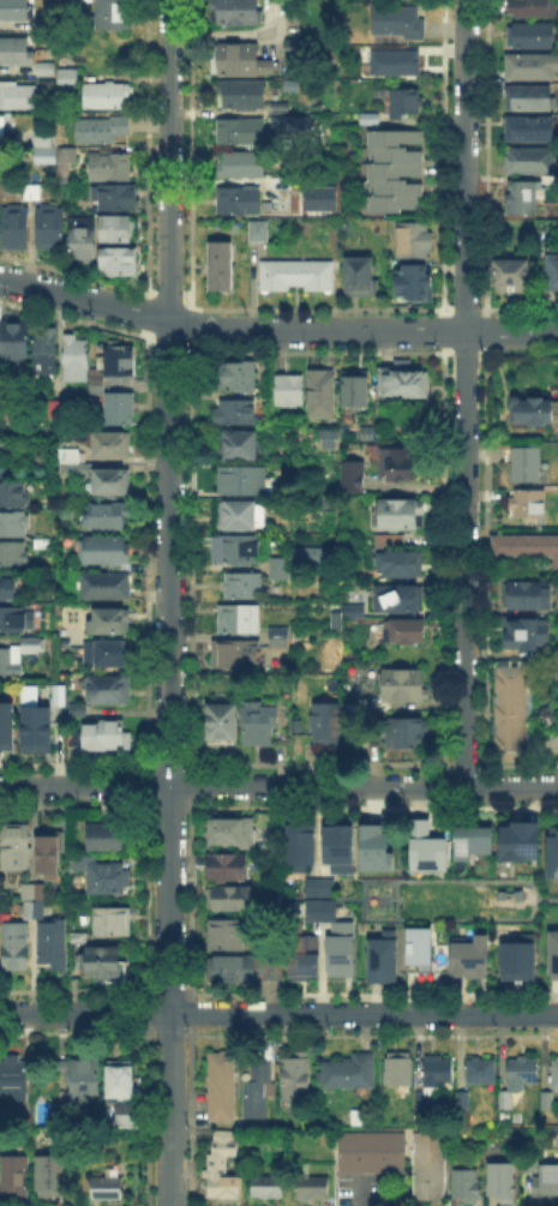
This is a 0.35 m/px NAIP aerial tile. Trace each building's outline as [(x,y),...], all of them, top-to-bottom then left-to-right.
[(32,22),(0,22),(0,0),(32,0),(32,22)] [(97,30),(97,0),(131,0),(131,30),(97,30)] [(214,25),(214,0),(259,0),(259,25),(214,25)] [(557,0),(557,14),(511,14),(511,11),(505,11),(505,0),(557,0)] [(416,7),(416,20),(426,20),(426,40),(404,40),(404,46),(384,46),(384,35),(374,35),(374,7),(416,7)] [(509,25),(552,25),(552,49),(509,49),(509,25)] [(30,64),(30,36),(0,36),(0,64),(30,64)] [(214,74),(214,71),(208,71),(208,56),(212,56),(212,41),(256,41),(256,58),(272,58),(271,72),(256,72),(256,76),(214,74)] [(306,43),(306,58),(288,58),(288,43),(306,43)] [(372,74),(372,52),(410,53),(410,74),(372,74)] [(59,64),(59,54),(77,54),(77,64),(59,64)] [(508,55),(557,55),(557,80),(508,80),(508,55)] [(34,60),(34,73),(52,73),(52,60),(34,60)] [(55,86),(55,66),(74,66),(76,86),(55,86)] [(263,95),(263,107),(221,107),(221,94),(214,94),(214,79),(263,79),(263,95)] [(84,109),(84,84),(130,85),(130,109),(84,109)] [(505,84),(551,84),(551,108),(512,108),(514,96),(505,96),(505,84)] [(38,112),(0,112),(0,97),(0,85),(38,85),(38,97),(38,112)] [(422,91),(422,118),(392,118),(392,91),(422,91)] [(268,101),(268,112),(286,110),(286,101),(268,101)] [(356,110),(356,122),(376,124),(377,110),(356,110)] [(307,115),(274,116),(275,131),(307,131),(307,115)] [(214,143),(214,116),(264,116),(264,143),(214,143)] [(506,140),(506,116),(553,116),(553,140),(506,140)] [(118,144),(76,144),(76,119),(132,119),(131,137),(118,137),(118,144)] [(32,146),(32,124),(54,124),(54,146),(32,146)] [(425,132),(425,145),(404,145),(404,154),(422,154),(422,175),(404,175),(404,185),(424,185),(424,210),(404,210),(404,214),(370,214),(370,132),(425,132)] [(55,145),(55,173),(66,173),(66,162),(73,162),(73,145),(55,145)] [(32,146),(32,162),(54,162),(54,146),(32,146)] [(557,150),(557,175),(506,174),(506,150),(557,150)] [(91,180),(91,154),(132,154),(132,180),(91,180)] [(224,166),(224,154),(263,154),(263,179),(216,179),(216,166),(224,166)] [(134,182),(134,209),(95,209),(95,199),(89,199),(89,185),(95,185),(95,182),(134,182)] [(334,210),(334,186),(303,185),(302,209),(334,210)] [(510,221),(510,185),(544,185),(542,221),(510,221)] [(26,202),(26,187),(42,187),(42,202),(26,202)] [(262,190),(262,216),(217,216),(217,190),(262,190)] [(38,208),(65,208),(65,250),(38,250),(38,208)] [(30,209),(30,250),(2,250),(4,209),(30,209)] [(136,218),(136,242),(101,242),(101,218),(136,218)] [(246,220),(246,239),(265,239),(265,220),(246,220)] [(71,258),(71,221),(96,221),(96,265),(79,265),(79,258),(71,258)] [(410,259),(397,259),(397,224),(430,224),(430,259),(410,259)] [(232,245),(232,290),(210,290),(210,245),(232,245)] [(103,251),(136,251),(136,275),(103,275),(103,251)] [(550,252),(557,252),(557,292),(550,292),(550,252)] [(342,256),(370,256),(370,277),(376,277),(376,293),(342,293),(342,256)] [(257,258),(257,288),(330,289),(330,259),(257,258)] [(496,263),(528,263),(528,289),(496,288),(496,263)] [(431,265),(431,276),(436,277),(436,290),(431,290),(431,304),(413,304),(413,298),(397,298),(397,276),(404,276),(404,265),(431,265)] [(2,364),(2,323),(28,323),(26,364),(2,364)] [(34,374),(34,331),(58,331),(58,374),(34,374)] [(86,376),(86,382),(65,382),(65,336),(88,336),(86,376)] [(106,378),(106,344),(134,346),(134,378),(106,378)] [(380,367),(396,367),(396,358),(412,358),(412,367),(428,367),(427,398),(380,397),(380,367)] [(216,373),(220,373),(220,364),(257,364),(257,391),(216,391),(216,373)] [(90,394),(90,370),(104,370),(104,395),(90,394)] [(308,372),(336,372),(336,419),(308,419),(308,372)] [(368,373),(368,407),(346,407),(346,373),(368,373)] [(277,378),(304,378),(304,407),(277,407),(277,378)] [(137,394),(137,426),(107,426),(107,394),(137,394)] [(50,418),(50,400),(60,400),(60,418),(50,418)] [(220,425),(212,425),(212,410),(220,410),(220,401),(256,401),(256,425),(220,425)] [(553,425),(514,425),(514,401),(553,402),(553,425)] [(317,428),(317,447),(335,448),(335,429),(317,428)] [(260,434),(260,461),(220,461),(220,434),(260,434)] [(95,436),(132,436),(132,458),(95,458),(95,436)] [(322,437),(346,437),(346,452),(322,452),(322,437)] [(56,463),(75,462),(75,447),(55,448),(56,463)] [(514,485),(514,449),(542,449),(542,485),(514,485)] [(380,450),(414,450),(413,480),(380,480),(380,450)] [(86,451),(86,457),(88,457),(86,473),(71,473),(71,463),(64,463),(64,451),(86,451)] [(365,466),(365,491),(343,491),(343,466),(365,466)] [(218,496),(218,469),(266,470),(266,496),(218,496)] [(96,473),(131,473),(131,496),(96,496),(96,473)] [(29,506),(0,506),(0,484),(29,485),(29,506)] [(515,521),(515,492),(546,492),(546,521),(515,521)] [(420,502),(420,530),(383,530),(383,502),(420,502)] [(218,530),(218,503),(258,503),(258,530),(218,530)] [(89,529),(89,504),(127,504),(127,529),(89,529)] [(28,538),(0,538),(0,514),(28,514),(28,538)] [(373,544),(401,544),(401,533),(373,532),(373,544)] [(221,565),(221,535),(259,536),(259,565),(221,565)] [(494,538),(557,538),(557,569),(552,569),(553,560),(494,560),(494,538)] [(83,564),(83,539),(130,539),(130,564),(83,564)] [(407,539),(407,548),(420,548),(419,576),(385,576),(385,570),(376,570),(376,539),(407,539)] [(30,572),(0,572),(0,544),(30,544),(30,572)] [(288,566),(331,567),(331,546),(288,545),(288,566)] [(272,559),(289,559),(289,580),(272,580),(272,559)] [(82,600),(82,574),(132,574),(131,600),(82,600)] [(262,575),(262,600),(226,600),(226,575),(262,575)] [(20,601),(0,601),(0,580),(20,580),(20,601)] [(545,583),(545,611),(509,610),(509,582),(545,583)] [(374,613),(376,586),(421,587),(421,613),(374,613)] [(348,619),(348,606),(366,607),(366,619),(348,619)] [(259,608),(259,635),(220,635),(220,608),(259,608)] [(32,629),(0,629),(0,611),(32,611),(32,629)] [(94,612),(130,612),(130,624),(126,624),(126,635),(94,635),(94,612)] [(425,623),(425,643),(384,643),(384,623),(425,623)] [(506,623),(550,623),(550,648),(505,648),(506,623)] [(271,650),(271,629),(289,629),(289,650),(271,650)] [(26,654),(26,640),(43,640),(43,654),(26,654)] [(133,643),(133,667),(85,667),(85,643),(133,643)] [(259,643),(259,671),(218,670),(218,643),(259,643)] [(23,677),(0,677),(0,650),(23,650),(23,677)] [(494,667),(527,667),(526,762),(493,762),(494,667)] [(426,671),(425,703),(386,703),(386,671),(426,671)] [(88,678),(132,678),(132,704),(88,704),(88,678)] [(65,702),(65,704),(54,704),(54,686),(65,686),(65,702)] [(208,744),(208,704),(236,704),(236,744),(208,744)] [(313,742),(313,704),(342,706),(342,742),(313,742)] [(246,745),(246,706),(271,706),(271,745),(246,745)] [(547,706),(550,706),(553,707),(556,709),(557,713),(557,714),(557,718),(557,721),(554,725),(553,726),(551,726),(547,727),(544,726),(541,725),(539,721),(536,718),(536,714),(539,710),(541,708),(544,706),(547,706)] [(86,707),(86,718),(72,718),(72,707),(86,707)] [(13,743),(0,743),(0,708),(13,708),(13,724),(13,743)] [(50,724),(50,745),(23,744),(23,708),(35,708),(35,713),(50,713),(50,724)] [(127,739),(127,750),(84,750),(84,746),(70,746),(70,732),(84,732),(84,725),(98,725),(98,720),(127,720),(127,739)] [(431,724),(431,749),(386,749),(386,724),(431,724)] [(304,870),(282,870),(282,818),(312,817),(313,863),(304,863),(304,870)] [(320,817),(320,863),(329,863),(329,871),(350,871),(349,817),(320,817)] [(407,817),(407,870),(446,870),(446,836),(427,836),(427,817),(407,817)] [(508,820),(508,824),(497,824),(497,858),(536,858),(536,820),(508,820)] [(254,821),(254,846),(210,846),(210,821),(254,821)] [(358,823),(358,870),(391,870),(391,851),(385,851),(385,823),(358,823)] [(30,870),(4,869),(5,826),(30,826),(30,870)] [(88,852),(88,826),(124,826),(124,852),(88,852)] [(452,826),(452,858),(470,858),(470,853),(491,852),(491,826),(452,826)] [(546,826),(557,826),(557,877),(544,877),(544,834),(546,834),(546,826)] [(40,838),(61,838),(60,874),(40,872),(40,838)] [(209,882),(209,857),(248,857),(248,882),(209,882)] [(98,859),(98,865),(126,865),(126,872),(132,872),(132,887),(126,887),(126,893),(89,893),(89,874),(76,874),(76,859),(98,859)] [(302,876),(302,895),(331,895),(331,876),(302,876)] [(24,917),(24,887),(44,887),(44,917),(24,917)] [(215,912),(215,888),(247,888),(247,912),(215,912)] [(304,899),(304,919),(329,919),(334,919),(334,899),(304,899)] [(128,910),(128,936),(97,936),(97,910),(128,910)] [(352,919),(352,977),(324,977),(324,934),(329,934),(329,919),(334,919),(352,919)] [(40,970),(40,922),(68,922),(68,970),(40,970)] [(247,923),(247,950),(210,950),(211,922),(247,923)] [(546,924),(557,924),(557,977),(546,977),(546,924)] [(28,925),(28,971),(5,971),(5,925),(28,925)] [(404,928),(403,971),(416,971),(416,977),(427,978),(428,928),(404,928)] [(395,929),(394,937),(397,937),(396,982),(365,980),(366,938),(380,938),(380,929),(395,929)] [(532,932),(533,979),(498,979),(498,941),(515,941),(515,932),(532,932)] [(317,934),(317,974),(306,974),(306,978),(288,978),(288,974),(284,974),(284,934),(317,934)] [(493,934),(493,971),(452,972),(451,944),(456,944),(456,937),(470,937),(470,942),(480,942),(480,934),(493,934)] [(74,936),(88,936),(88,944),(74,944),(74,936)] [(86,978),(86,949),(125,949),(124,978),(86,978)] [(282,985),(209,984),(210,958),(282,958),(282,985)] [(302,1056),(302,1051),(311,1051),(311,1100),(284,1100),(284,1056),(302,1056)] [(210,1054),(238,1054),(238,1122),(209,1122),(210,1054)] [(388,1055),(413,1055),(413,1086),(388,1086),(388,1055)] [(362,1060),(362,1056),(376,1056),(376,1088),(324,1088),(324,1060),(362,1060)] [(548,1090),(557,1090),(557,1057),(548,1057),(548,1090)] [(1,1060),(28,1060),(28,1100),(1,1100),(1,1060)] [(102,1060),(102,1104),(67,1103),(67,1070),(58,1070),(58,1060),(102,1060)] [(454,1060),(452,1087),(438,1087),(438,1092),(426,1092),(426,1060),(454,1060)] [(468,1085),(468,1060),(497,1060),(497,1085),(468,1085)] [(510,1084),(510,1060),(538,1061),(538,1084),(510,1084)] [(270,1062),(270,1118),(248,1118),(248,1062),(270,1062)] [(107,1100),(107,1063),(137,1063),(137,1100),(107,1100)] [(497,1091),(508,1091),(508,1106),(497,1106),(497,1091)] [(468,1094),(468,1110),(458,1110),(458,1094),(468,1094)] [(553,1094),(553,1110),(542,1110),(542,1094),(553,1094)] [(416,1109),(416,1096),(425,1096),(425,1109),(416,1109)] [(119,1123),(119,1104),(142,1104),(142,1123),(119,1123)] [(227,1157),(227,1177),(241,1177),(241,1200),(209,1200),(209,1156),(214,1156),(215,1133),(239,1133),(239,1157),(227,1157)] [(341,1175),(341,1134),(408,1134),(408,1175),(341,1175)] [(415,1201),(415,1135),(448,1135),(446,1201),(415,1201)] [(2,1201),(2,1157),(31,1157),(31,1201),(2,1201)] [(37,1201),(37,1158),(65,1158),(64,1201),(37,1201)] [(490,1164),(520,1164),(520,1196),(506,1198),(506,1194),(490,1194),(490,1164)] [(557,1169),(557,1178),(557,1200),(532,1200),(532,1178),(545,1178),(545,1168),(557,1169)] [(454,1172),(480,1172),(480,1205),(469,1205),(469,1201),(454,1201),(454,1172)] [(124,1176),(124,1201),(94,1201),(94,1176),(124,1176)] [(254,1178),(282,1178),(282,1199),(254,1199),(254,1178)] [(299,1182),(328,1182),(328,1201),(299,1201),(299,1182)]
